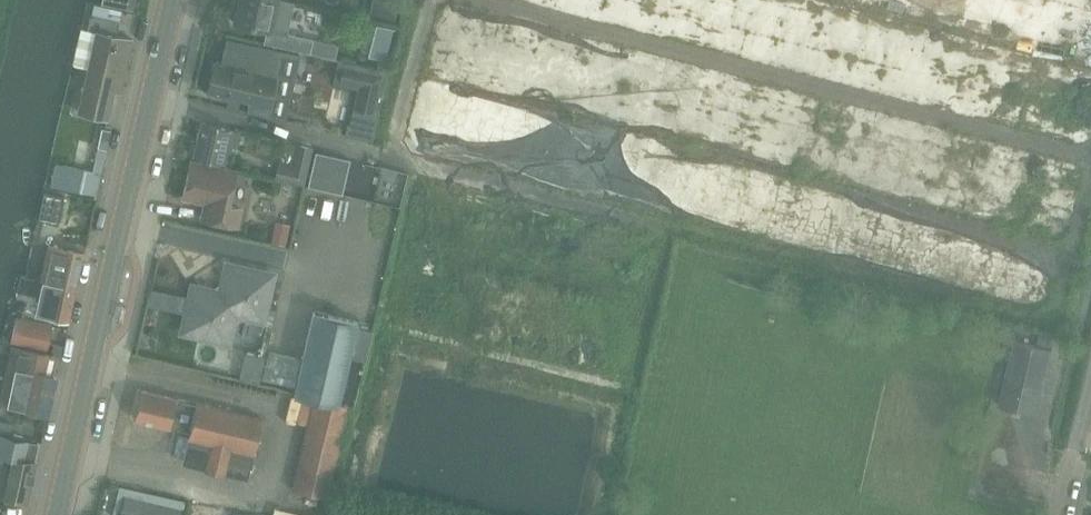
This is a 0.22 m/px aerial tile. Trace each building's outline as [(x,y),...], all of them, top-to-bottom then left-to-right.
[(108,3),(136,9),(138,0),(109,0),(108,3)] [(278,0),(235,0),(231,22),(271,31),(278,0)] [(369,14),(397,20),(402,0),(372,0),(369,14)] [(113,92),(120,93),(132,38),(117,35),(120,21),(91,14),(87,30),(95,31),(77,113),(107,120),(113,92)] [(212,62),(205,92),(269,106),(281,51),(227,38),(221,64),(212,62)] [(313,39),(310,53),(334,59),(338,45),(313,39)] [(372,52),(371,57),(386,61),(387,55),(388,52),(373,49),(372,52)] [(383,74),(343,64),(338,82),(357,87),(352,108),(374,113),(383,74)] [(229,129),(200,122),(193,156),(222,162),(226,144),(236,147),(239,132),(229,129)] [(54,162),(49,186),(97,198),(97,195),(102,173),(107,150),(112,131),(102,129),(97,148),(92,171),(54,162)] [(312,147),(296,144),(291,166),(279,164),(276,179),(304,185),(312,147)] [(235,171),(191,161),(183,198),(204,203),(201,218),(237,226),(241,209),(227,206),(235,171)] [(285,184),(282,197),(294,200),(297,186),(285,184)] [(38,219),(58,224),(64,197),(44,193),(38,219)] [(275,222),(271,242),(285,245),(290,225),(275,222)] [(53,247),(45,282),(46,282),(77,289),(84,254),(53,247)] [(192,287),(182,332),(228,343),(233,320),(239,316),(262,321),(272,275),(227,265),(222,288),(215,292),(192,287)] [(69,321),(77,289),(46,282),(45,282),(51,283),(46,305),(41,304),(38,314),(69,321)] [(328,498),(350,407),(350,406),(339,403),(350,355),(357,325),(358,321),(313,311),(293,396),(312,400),(291,489),(328,498)] [(15,316),(10,340),(46,349),(52,324),(15,316)] [(357,325),(350,355),(364,358),(371,328),(357,325)] [(1012,340),(996,405),(1036,414),(1052,350),(1012,340)] [(53,344),(51,353),(60,355),(62,346),(53,344)] [(4,403),(21,407),(21,408),(48,414),(56,377),(41,374),(46,353),(17,347),(4,403)] [(245,353),(239,378),(259,383),(265,358),(245,353)] [(134,418),(189,432),(182,459),(249,475),(262,419),(141,389),(134,418)] [(10,435),(13,424),(0,420),(0,432),(10,435)] [(3,455),(6,456),(12,457),(8,477),(2,475),(0,475),(0,495),(4,496),(4,497),(28,502),(29,502),(38,463),(36,462),(35,462),(36,457),(39,444),(28,442),(17,439),(2,436),(0,435),(0,454),(3,455)] [(119,514),(123,514),(181,514),(184,504),(125,490),(119,514)]
